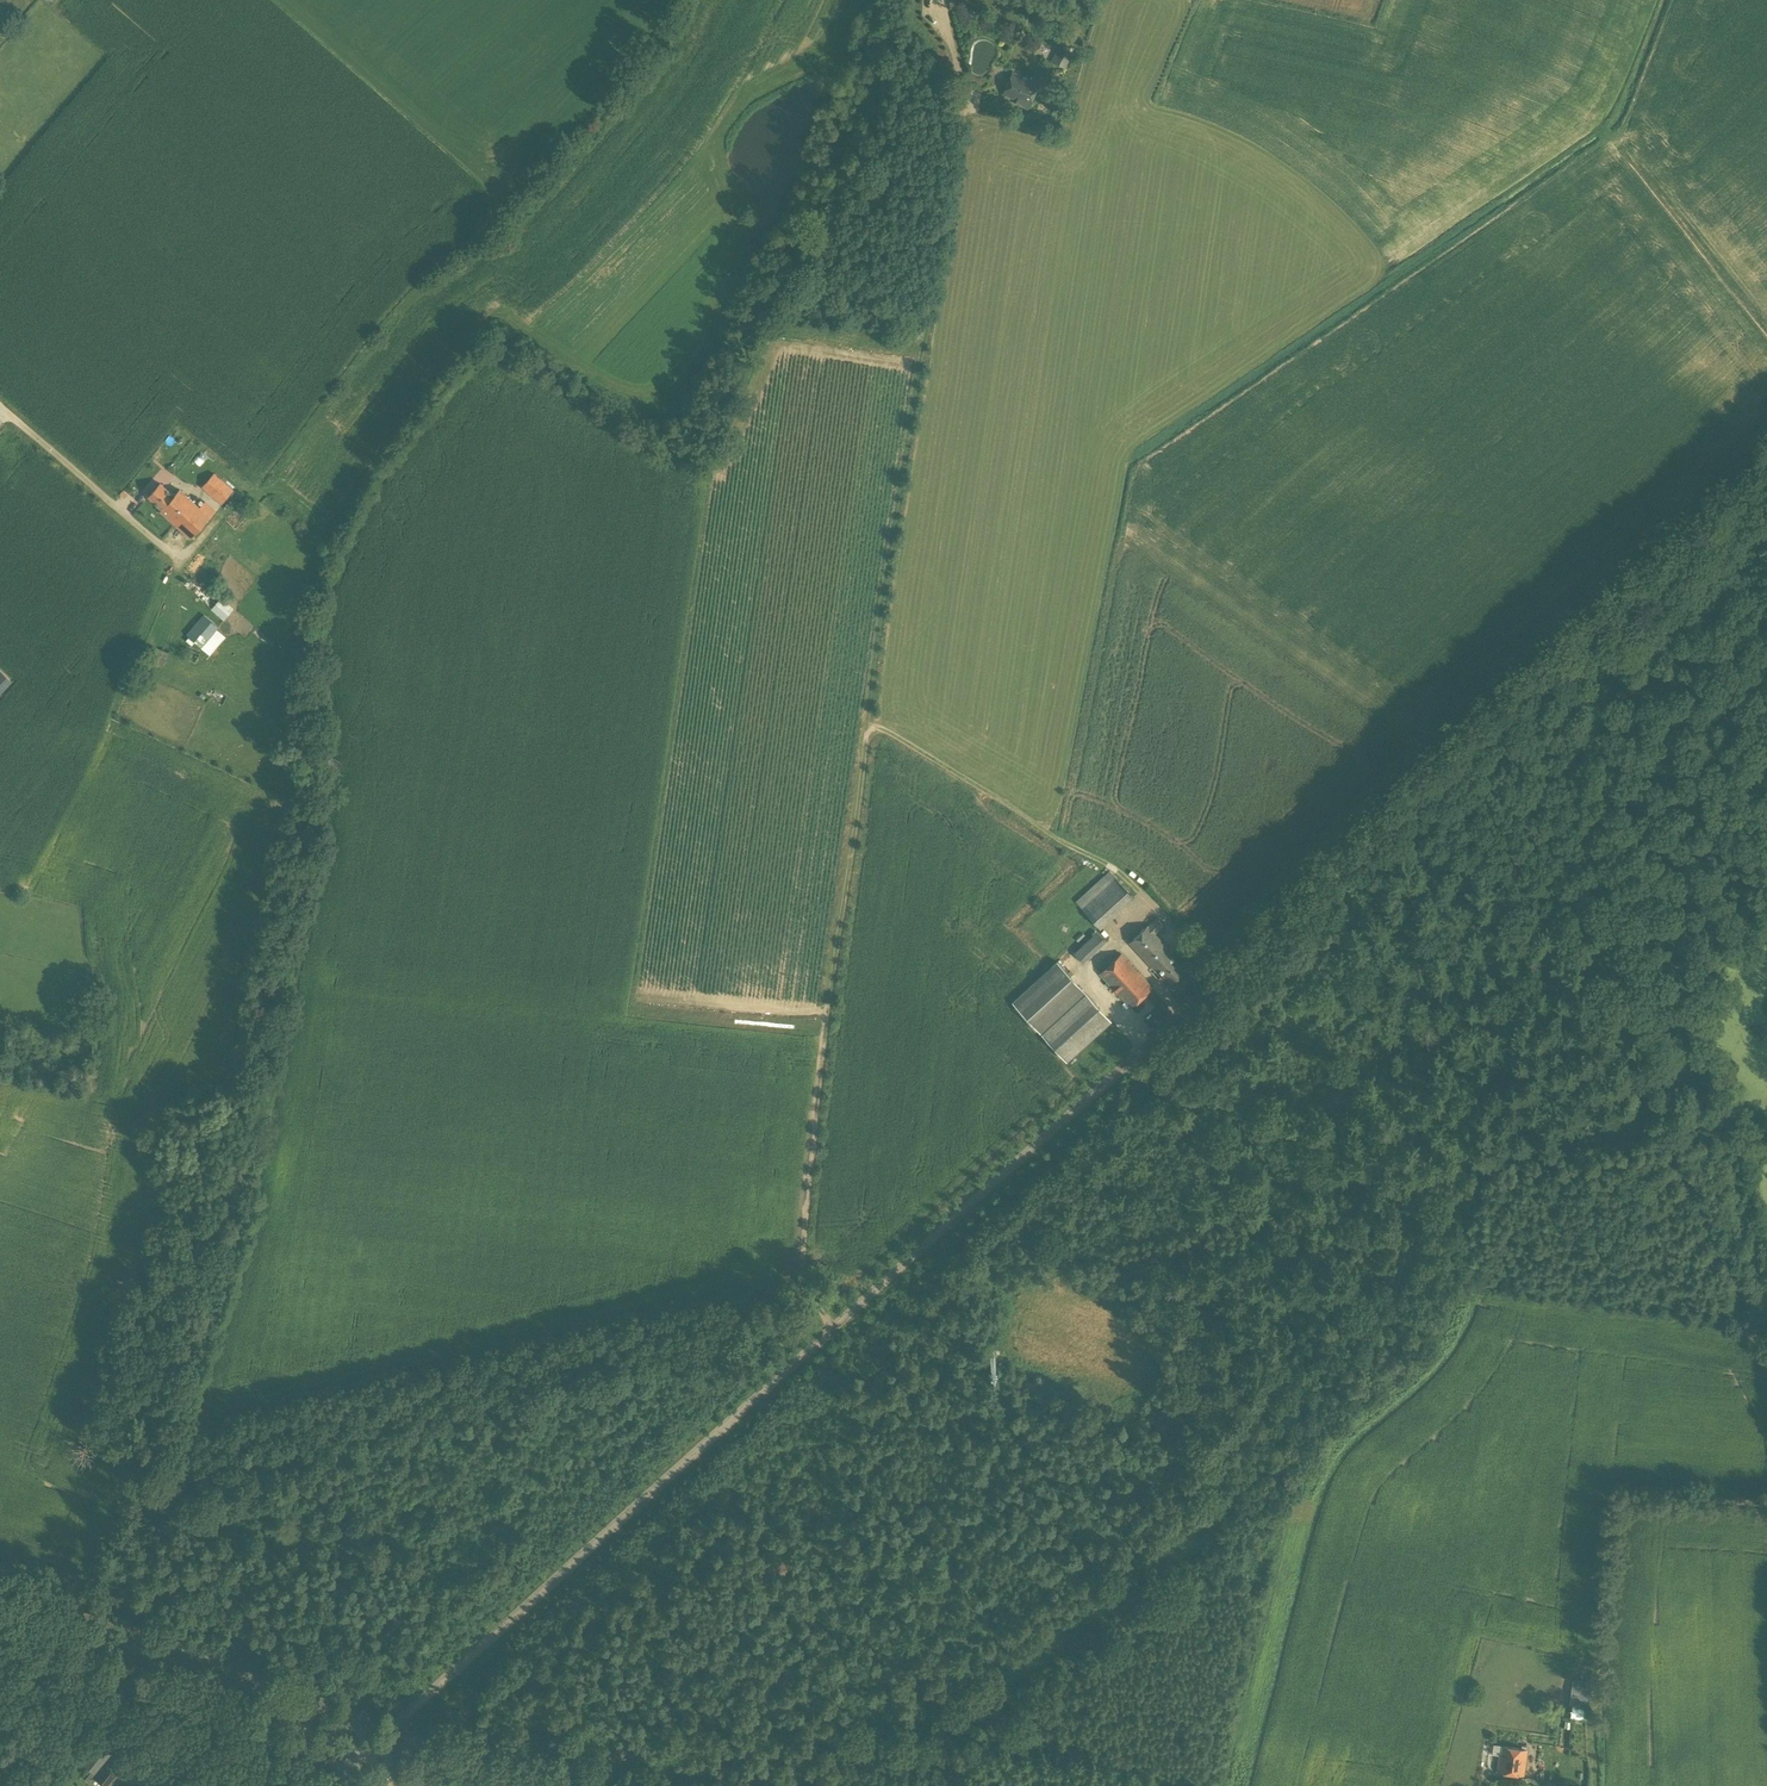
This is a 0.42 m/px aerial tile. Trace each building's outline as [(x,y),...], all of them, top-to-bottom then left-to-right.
[(1054,21),(1052,27),(1061,31),(1063,26),(1054,21)] [(1065,68),(1072,53),(1058,47),(1051,62),(1065,68)] [(1027,109),(1039,84),(1013,72),(1003,94),(1017,100),(1016,103),(1027,109)] [(221,504),(234,490),(214,473),(201,487),(221,504)] [(174,495),(160,483),(148,497),(162,509),(160,511),(191,538),(215,511),(205,502),(200,508),(179,489),(174,495)] [(223,619),(233,607),(196,575),(186,588),(223,619)] [(210,654),(225,637),(217,629),(219,627),(204,614),(187,634),(210,654)] [(163,666),(168,652),(155,647),(149,660),(163,666)] [(11,681),(0,670),(0,693),(11,681)] [(1100,928),(1134,897),(1116,877),(1082,908),(1100,928)] [(1183,970),(1168,953),(1171,951),(1154,932),(1163,924),(1156,916),(1129,941),(1154,969),(1157,967),(1170,982),(1183,970)] [(1083,963),(1106,941),(1097,931),(1074,953),(1083,963)] [(1131,1008),(1152,987),(1131,963),(1121,953),(1099,973),(1131,1008)] [(1065,1062),(1110,1020),(1056,961),(1011,1003),(1065,1062)] [(1590,1681),(1572,1679),(1569,1703),(1586,1706),(1590,1681)] [(1581,1719),(1583,1706),(1574,1705),(1572,1704),(1570,1717),(1581,1719)] [(86,1738),(72,1755),(92,1771),(85,1779),(94,1785),(111,1785),(127,1766),(100,1743),(96,1747),(86,1738)] [(1523,1774),(1527,1750),(1503,1746),(1503,1755),(1499,1755),(1497,1771),(1523,1774)]
